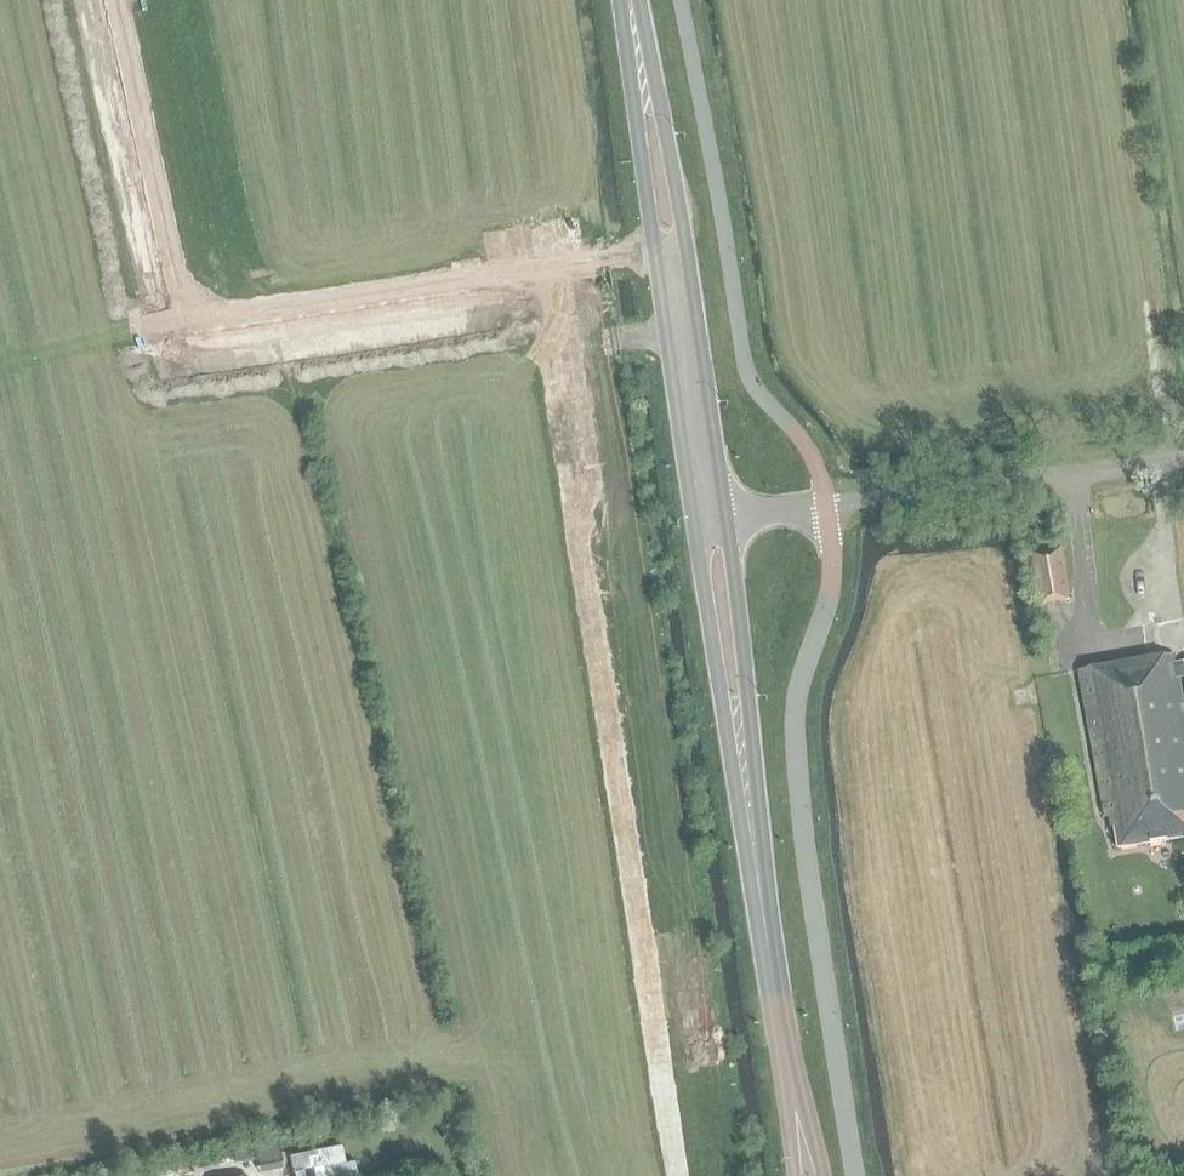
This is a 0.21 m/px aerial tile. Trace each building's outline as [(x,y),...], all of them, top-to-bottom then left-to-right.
[(1074,597),(1066,544),(1035,548),(1043,602),(1074,597)] [(1108,826),(1116,825),(1120,847),(1183,836),(1183,690),(1182,676),(1183,675),(1183,661),(1178,661),(1177,652),(1082,668),(1108,826)] [(279,1142),(254,1147),(260,1174),(284,1169),(279,1142)]
